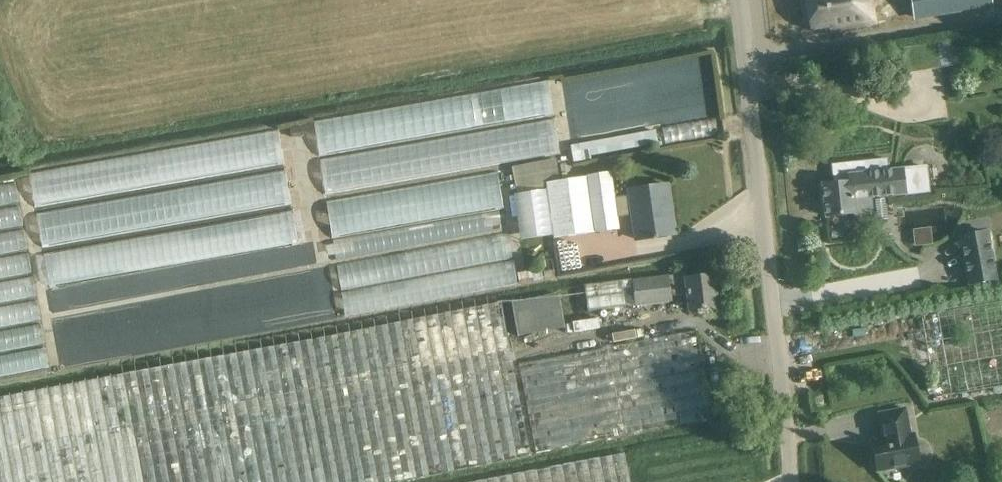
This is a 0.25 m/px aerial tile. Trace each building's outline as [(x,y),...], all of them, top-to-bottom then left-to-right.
[(359,10),(359,11),(399,4),(399,0),(367,0),(368,8),(359,10)] [(809,34),(838,29),(839,33),(873,27),(869,0),(804,0),(809,34)] [(914,17),(991,4),(990,0),(910,0),(914,17)] [(795,32),(807,31),(805,16),(793,18),(795,32)] [(345,21),(335,23),(337,31),(347,30),(345,21)] [(949,42),(935,44),(939,68),(952,66),(949,42)] [(315,151),(554,117),(549,84),(310,117),(315,151)] [(556,122),(324,154),(329,188),(561,156),(556,122)] [(655,131),(570,145),(573,162),(591,159),(590,155),(657,144),(655,131)] [(36,199),(286,166),(282,134),(32,167),(36,199)] [(826,216),(855,213),(859,218),(868,217),(872,212),(871,199),(930,193),(927,166),(868,172),(867,161),(831,164),(833,182),(822,184),(826,216)] [(617,218),(632,216),(635,239),(667,235),(663,201),(669,200),(666,184),(629,189),(629,196),(614,198),(611,174),(558,181),(555,162),(513,167),(516,195),(514,195),(520,239),(553,235),(554,238),(618,229),(617,218)] [(44,241),(295,204),(290,172),(39,209),(44,241)] [(498,173),(326,197),(332,237),(346,235),(348,252),(493,232),(489,210),(503,208),(498,173)] [(47,369),(17,181),(0,184),(0,376),(47,369)] [(43,251),(48,284),(305,242),(300,210),(43,251)] [(931,227),(913,228),(914,244),(932,242),(931,227)] [(988,230),(958,235),(968,286),(997,281),(988,230)] [(509,235),(336,260),(343,312),(517,287),(509,235)] [(714,274),(684,278),(585,290),(588,313),(672,302),(671,297),(686,295),(688,310),(718,306),(714,274)] [(501,301),(399,321),(399,322),(122,373),(122,374),(0,397),(0,481),(394,481),(429,475),(531,455),(513,361),(501,301)] [(87,312),(55,316),(60,363),(114,357),(111,334),(109,334),(107,319),(88,321),(87,312)] [(518,362),(535,453),(713,420),(695,329),(518,362)] [(872,442),(877,471),(919,463),(913,434),(910,435),(905,409),(879,414),(884,440),(872,442)] [(474,481),(630,481),(624,453),(474,481)]
